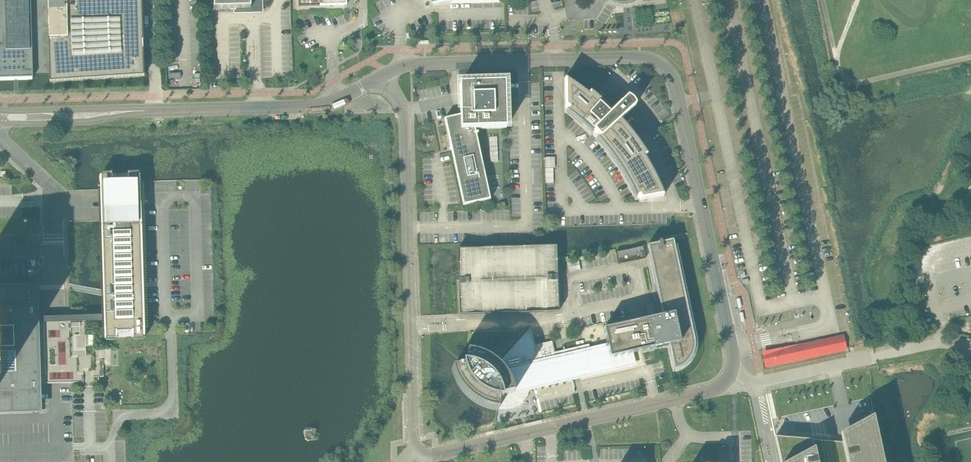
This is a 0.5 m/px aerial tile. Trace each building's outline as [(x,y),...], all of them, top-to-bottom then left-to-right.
[(144,61),(144,46),(143,46),(143,42),(142,0),(47,0),(31,1),(31,0),(0,0),(0,80),(33,79),(32,75),(49,74),(49,82),(103,78),(102,78),(106,77),(106,78),(144,76),(144,66),(143,66),(143,62),(144,62),(144,61)] [(213,9),(236,8),(236,9),(236,10),(261,10),(261,0),(214,0),(213,9)] [(602,146),(608,153),(611,156),(621,171),(630,186),(636,198),(639,196),(640,200),(664,196),(659,185),(653,174),(644,157),(647,155),(646,153),(640,145),(634,137),(627,128),(620,120),(636,105),(635,103),(629,98),(627,97),(611,113),(601,102),(590,92),(588,95),(576,86),(565,78),(565,106),(569,108),(566,111),(579,122),(592,135),(595,132),(599,136),(596,138),(602,146)] [(444,118),(463,205),(490,199),(475,129),(506,128),(505,82),(459,84),(460,115),(444,118)] [(555,183),(554,156),(545,156),(546,183),(555,183)] [(132,337),(145,336),(144,327),(140,181),(140,176),(140,175),(139,175),(139,172),(129,172),(129,175),(111,176),(111,173),(101,173),(101,176),(100,176),(100,178),(105,338),(106,338),(106,340),(116,340),(116,337),(117,337),(117,331),(129,331),(132,331),(132,337)] [(565,353),(562,354),(569,381),(571,380),(572,380),(584,377),(582,371),(589,371),(595,370),(602,368),(608,366),(614,363),(620,360),(623,357),(627,355),(631,353),(633,353),(668,345),(674,370),(676,369),(678,369),(680,368),(682,367),(684,365),(685,364),(687,363),(688,361),(690,359),(691,357),(692,355),(693,353),(694,351),(694,349),(694,347),(694,345),(694,343),(694,340),(673,240),(647,245),(658,297),(659,301),(662,316),(660,316),(657,317),(631,323),(603,329),(607,343),(607,345),(602,347),(596,350),(590,351),(589,347),(565,353)] [(457,249),(459,314),(558,311),(556,246),(457,249)] [(643,246),(616,252),(618,263),(645,258),(643,246)] [(41,384),(56,383),(71,383),(70,313),(60,314),(55,314),(39,314),(38,285),(0,286),(0,414),(42,413),(41,384)] [(463,366),(451,368),(453,373),(454,378),(456,382),(459,387),(462,391),(465,394),(468,398),(472,400),(476,403),(480,405),(484,407),(489,408),(493,410),(498,410),(498,409),(502,410),(504,410),(506,410),(508,410),(510,410),(512,409),(514,409),(516,408),(518,407),(520,406),(521,404),(523,403),(524,402),(525,400),(526,398),(527,396),(527,395),(528,395),(528,394),(529,393),(529,392),(530,391),(531,391),(531,390),(532,390),(533,389),(534,389),(535,388),(569,381),(562,354),(562,353),(561,353),(561,352),(560,352),(559,352),(559,353),(558,353),(558,354),(558,355),(555,355),(554,352),(552,341),(535,345),(531,327),(497,364),(496,364),(493,361),(489,358),(485,356),(481,354),(476,353),(472,352),(467,351),(467,354),(466,363),(462,363),(463,366)] [(564,348),(564,350),(565,353),(589,347),(589,344),(565,350),(564,348)] [(778,356),(779,361),(811,355),(809,349),(778,356)] [(780,461),(884,461),(873,411),(870,397),(847,402),(836,405),(771,418),(774,437),(780,461)]
